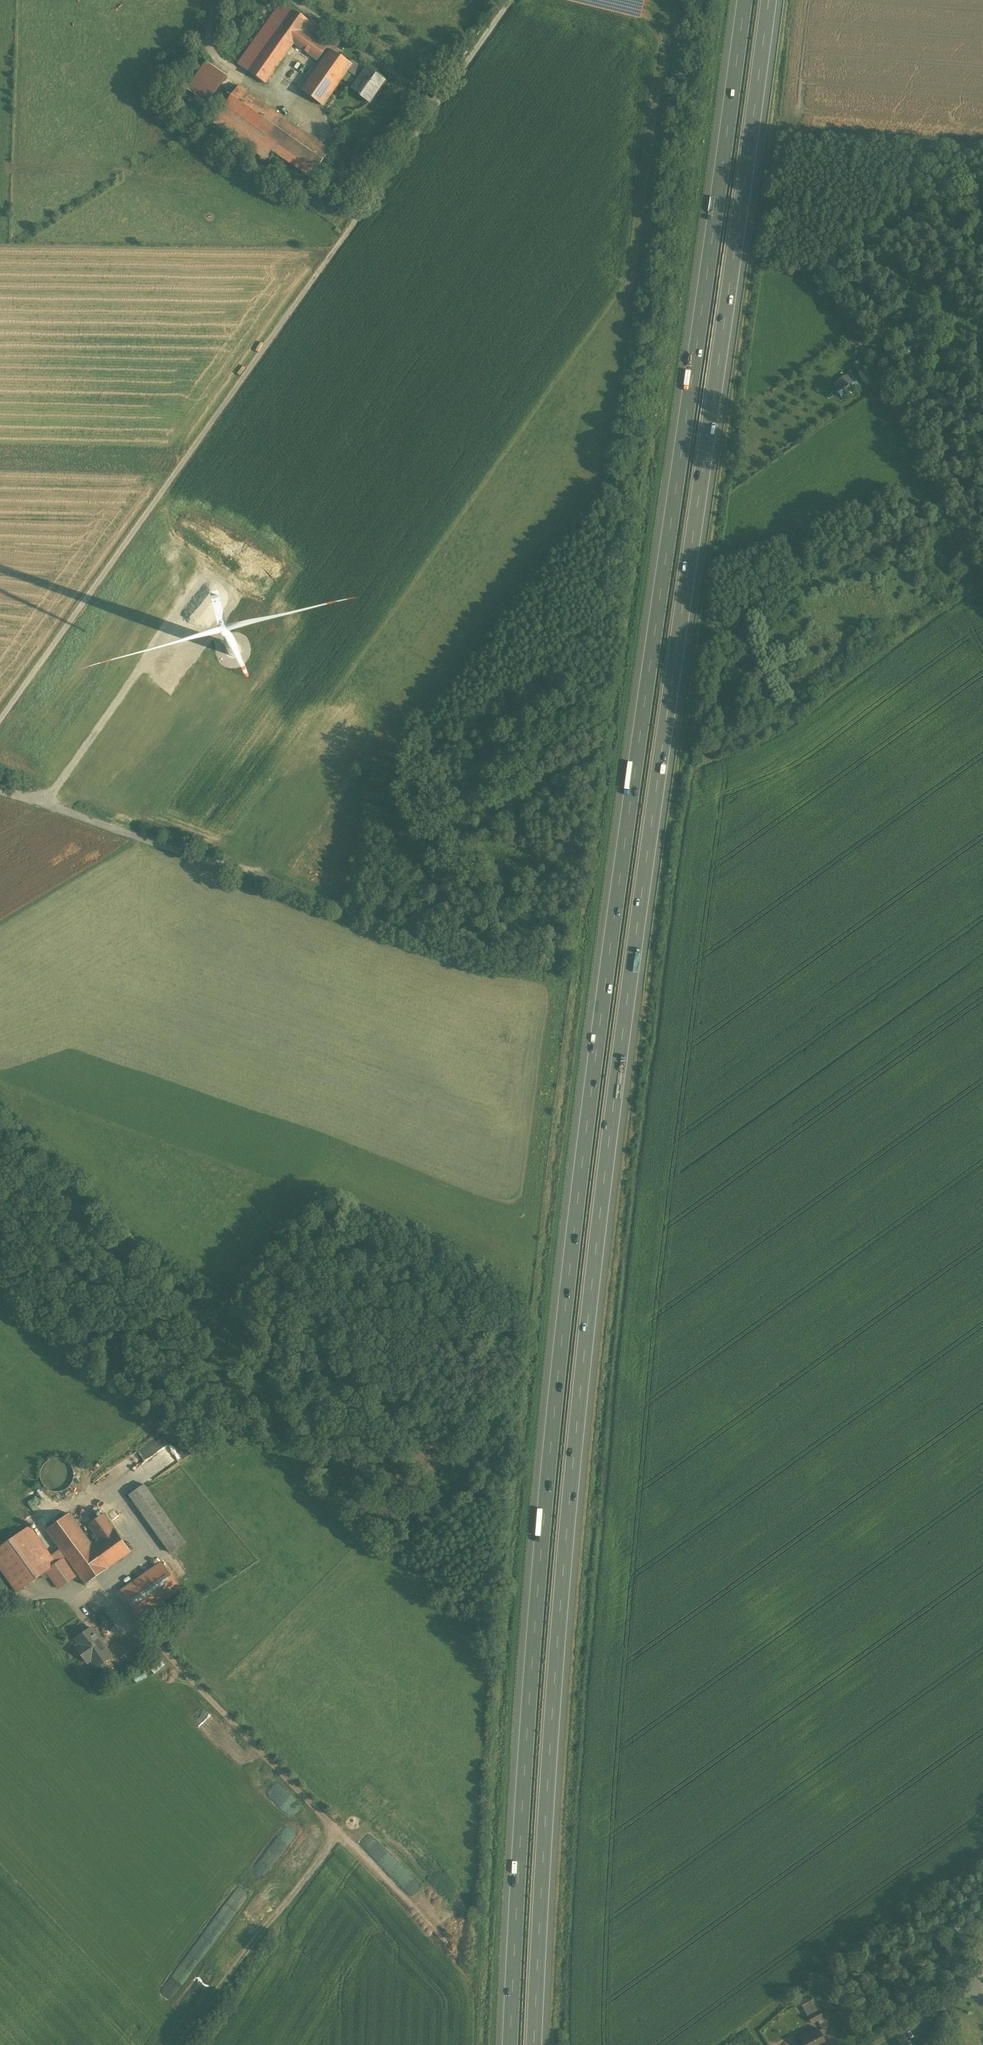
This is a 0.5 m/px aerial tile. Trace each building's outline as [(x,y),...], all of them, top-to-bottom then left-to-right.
[(345,72),(351,64),(330,50),(326,48),(333,39),(308,22),(309,21),(282,2),(239,64),(265,83),(293,43),(321,62),(302,90),(323,105),(342,77),(345,72)] [(200,59),(181,87),(204,102),(223,74),(200,59)] [(345,72),(358,81),(355,86),(352,89),(358,93),(357,94),(369,103),(384,81),(367,68),(365,71),(353,62),(351,64),(345,72)] [(345,72),(342,77),(355,86),(358,81),(345,72)] [(239,86),(213,122),(265,159),(272,149),(311,177),(329,152),(239,86)] [(857,369),(865,383),(872,379),(865,365),(857,369)] [(832,381),(842,396),(860,384),(850,369),(832,381)] [(52,1491),(58,1491),(64,1490),(69,1487),(73,1482),(74,1476),(74,1470),(71,1464),(67,1460),(61,1458),(55,1457),(50,1459),(45,1462),(41,1467),(40,1473),(40,1479),(43,1484),(47,1488),(52,1491)] [(147,1489),(144,1484),(129,1494),(171,1553),(185,1542),(147,1489)] [(47,1530),(60,1549),(66,1556),(86,1584),(131,1551),(103,1513),(88,1525),(97,1537),(90,1542),(69,1513),(47,1530)] [(29,1526),(0,1547),(0,1568),(17,1592),(46,1571),(59,1589),(77,1575),(64,1558),(56,1564),(50,1556),(29,1526)] [(50,1556),(56,1564),(64,1558),(66,1556),(60,1549),(50,1556)] [(161,1562),(122,1590),(140,1616),(180,1589),(161,1562)] [(112,1656),(92,1627),(76,1639),(80,1644),(76,1647),(87,1662),(91,1660),(97,1667),(112,1656)] [(139,1632),(124,1642),(130,1651),(145,1641),(139,1632)] [(820,2009),(807,2016),(811,2023),(817,2020),(822,2029),(829,2026),(820,2009)] [(799,2037),(804,2044),(822,2044),(826,2043),(818,2028),(811,2032),(810,2031),(799,2037)]
